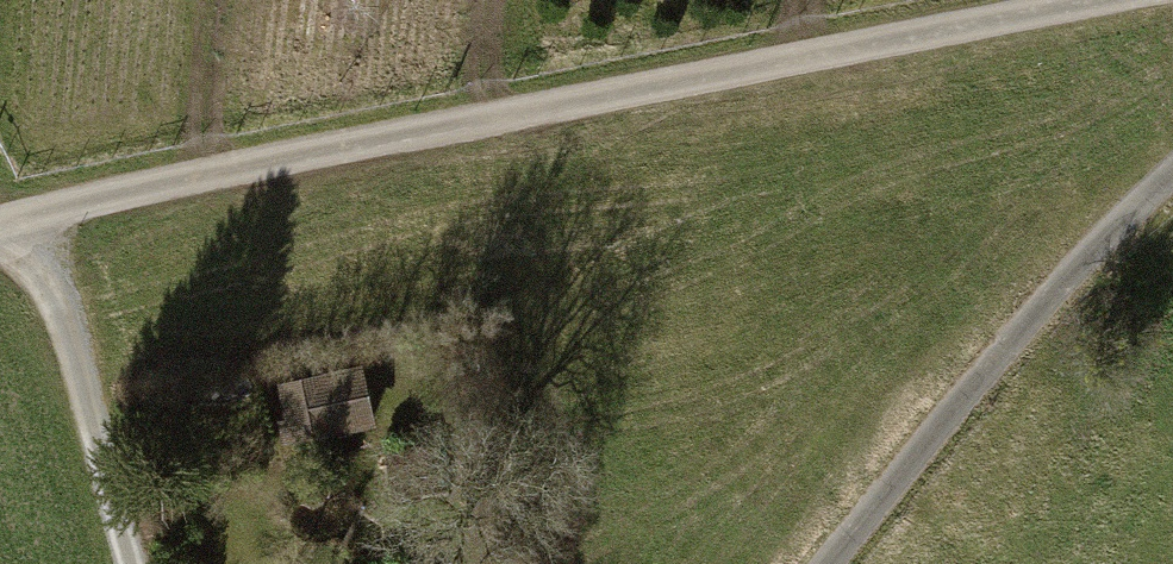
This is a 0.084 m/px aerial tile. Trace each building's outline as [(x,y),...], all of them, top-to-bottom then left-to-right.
[(376,381),(281,399),(293,464),(388,447),(376,381)]
